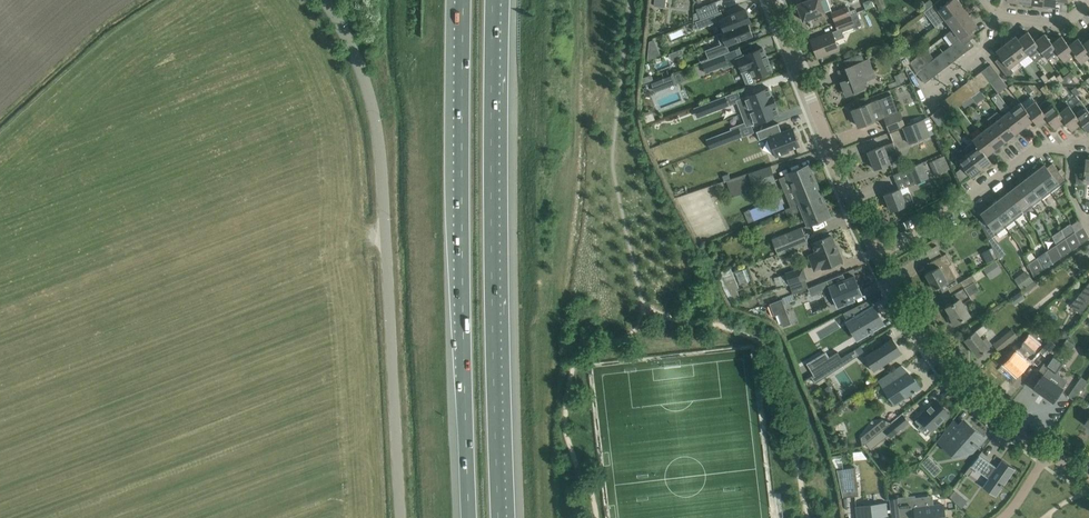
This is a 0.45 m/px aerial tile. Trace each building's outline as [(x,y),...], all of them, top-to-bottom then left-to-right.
[(797,4),(803,21),(808,19),(814,16),(825,12),(831,10),(828,0),(807,0),(797,4)] [(861,3),(872,27),(881,23),(871,0),(868,0),(861,3)] [(879,10),(885,8),(882,0),(875,0),(879,10)] [(928,8),(932,14),(929,16),(937,25),(946,18),(946,19),(962,6),(958,0),(950,0),(949,1),(949,0),(939,0),(936,2),(934,3),(928,8)] [(700,19),(720,12),(717,4),(708,8),(707,5),(696,9),(700,19)] [(842,9),(831,13),(835,21),(835,20),(835,21),(850,15),(847,6),(842,9)] [(953,28),(970,15),(962,6),(946,19),(953,28)] [(718,21),(722,32),(747,23),(750,22),(745,9),(724,18),(721,11),(720,12),(700,19),(695,21),(698,29),(718,21)] [(838,30),(841,28),(854,24),(855,27),(862,24),(857,13),(850,15),(835,21),(835,22),(838,30)] [(977,25),(970,15),(953,28),(961,38),(960,38),(965,44),(970,40),(976,35),(972,30),(977,25)] [(747,23),(722,32),(717,34),(721,44),(705,50),(709,59),(729,51),(727,45),(752,35),(747,23)] [(842,32),(841,28),(838,30),(832,32),(832,31),(811,40),(818,57),(839,49),(836,40),(844,37),(842,32)] [(1028,31),(1018,38),(1018,39),(1028,52),(1031,56),(1040,49),(1041,48),(1038,45),(1032,38),(1033,37),(1028,31)] [(1032,38),(1038,45),(1041,48),(1040,49),(1041,49),(1048,58),(1057,51),(1049,40),(1050,40),(1045,33),(1040,37),(1037,34),(1033,37),(1032,38)] [(1018,38),(1016,35),(1006,43),(1019,60),(1028,52),(1018,39),(1018,38)] [(1054,36),(1050,40),(1049,40),(1057,51),(1064,60),(1074,53),(1071,49),(1066,42),(1062,35),(1056,40),(1054,36)] [(1081,41),(1080,41),(1088,52),(1088,39),(1088,40),(1085,37),(1081,41)] [(969,49),(965,44),(960,38),(955,42),(963,53),(969,49)] [(1071,49),(1074,53),(1081,62),(1088,56),(1088,52),(1080,41),(1081,41),(1078,38),(1073,41),(1071,38),(1066,42),(1071,49)] [(649,41),(647,60),(659,56),(653,40),(649,41)] [(974,45),(971,41),(970,40),(965,44),(969,49),(974,45)] [(963,53),(955,42),(949,47),(955,54),(958,58),(963,53)] [(1019,60),(1006,43),(996,51),(1000,56),(995,61),(1004,71),(1009,78),(1014,71),(1010,67),(1019,60)] [(958,58),(955,54),(949,47),(944,51),(952,62),(958,58)] [(737,58),(742,72),(750,69),(753,78),(762,74),(762,76),(769,74),(768,72),(772,70),(769,62),(767,56),(766,56),(763,48),(744,55),(745,55),(737,58)] [(670,58),(683,56),(682,50),(669,53),(670,58)] [(898,53),(899,56),(904,66),(910,63),(904,50),(898,53)] [(947,66),(952,62),(944,51),(938,55),(947,66)] [(724,55),(703,63),(707,72),(728,64),(724,55)] [(941,70),(947,66),(938,55),(933,59),(941,70)] [(850,78),(841,81),(846,95),(857,91),(864,88),(862,81),(875,77),(868,59),(846,67),(850,78)] [(936,74),(941,70),(933,59),(927,63),(936,74)] [(936,74),(927,63),(922,68),(930,79),(936,74)] [(999,75),(991,64),(981,71),(990,82),(999,75)] [(930,79),(922,68),(916,72),(925,83),(930,79)] [(1064,79),(1060,82),(1061,82),(1076,83),(1081,80),(1076,73),(1073,70),(1063,77),(1064,79)] [(981,71),(975,76),(979,82),(973,86),(978,91),(990,82),(981,71)] [(1044,82),(1048,79),(1044,73),(1040,76),(1044,82)] [(1060,82),(1064,79),(1060,73),(1056,76),(1060,82)] [(643,78),(642,84),(653,80),(651,74),(643,78)] [(676,84),(672,74),(664,78),(667,86),(674,83),(675,84),(676,84)] [(979,82),(975,76),(962,86),(971,96),(978,91),(973,86),(979,82)] [(1014,92),(1018,89),(1013,83),(1009,86),(1014,92)] [(971,96),(962,86),(956,91),(960,96),(955,100),(959,106),(971,96)] [(1076,95),(1081,92),(1076,86),(1072,89),(1076,95)] [(736,100),(741,113),(774,100),(772,95),(769,87),(736,100)] [(955,100),(960,96),(956,91),(950,95),(955,100)] [(998,93),(992,98),(1002,111),(1005,109),(1007,112),(1001,117),(1014,134),(1024,126),(1011,109),(1011,110),(1008,106),(998,93)] [(1031,95),(1022,103),(1026,108),(1025,109),(1034,119),(1033,119),(1038,125),(1043,122),(1045,125),(1050,121),(1042,110),(1043,109),(1039,105),(1036,100),(1035,101),(1031,95)] [(1066,102),(1069,105),(1077,114),(1076,115),(1084,125),(1083,126),(1088,132),(1088,131),(1088,110),(1086,107),(1085,107),(1076,95),(1066,102)] [(728,105),(725,96),(702,104),(706,114),(728,105)] [(1043,109),(1042,110),(1050,121),(1055,128),(1060,124),(1062,127),(1066,123),(1067,123),(1059,113),(1060,112),(1052,102),(1052,103),(1048,98),(1039,105),(1043,109)] [(858,126),(875,120),(875,121),(884,117),(888,125),(889,131),(905,125),(899,110),(885,115),(879,99),(863,106),(852,110),(858,126)] [(774,100),(741,113),(746,127),(779,114),(776,106),(774,100)] [(1021,102),(1011,109),(1024,126),(1033,119),(1034,119),(1025,109),(1026,108),(1021,102)] [(1069,105),(1060,112),(1059,113),(1067,123),(1066,123),(1071,130),(1076,126),(1079,129),(1083,126),(1084,125),(1076,115),(1077,114),(1069,105)] [(942,107),(936,111),(943,120),(945,122),(951,118),(949,115),(942,107)] [(936,111),(931,115),(939,126),(945,122),(943,120),(936,111)] [(997,111),(988,118),(992,124),(1005,141),(1014,134),(1001,117),(997,111)] [(903,126),(909,143),(930,135),(923,118),(903,126)] [(776,157),(790,151),(789,150),(801,145),(794,127),(782,131),(779,122),(757,131),(760,139),(768,136),(776,157)] [(1005,141),(992,124),(982,131),(995,148),(1005,141)] [(715,136),(719,146),(742,137),(738,127),(715,136)] [(982,131),(972,139),(974,141),(977,145),(978,145),(986,156),(986,155),(995,148),(982,131)] [(974,141),(965,148),(968,152),(979,166),(981,169),(991,161),(989,158),(986,155),(986,156),(978,145),(977,145),(974,141)] [(889,162),(899,158),(896,151),(893,142),(879,147),(868,151),(872,160),(870,161),(872,167),(874,167),(875,168),(881,166),(889,162)] [(964,147),(954,154),(958,159),(963,166),(965,168),(970,175),(971,177),(981,169),(979,166),(968,152),(965,148),(964,147)] [(935,175),(951,168),(946,155),(929,163),(935,175)] [(1085,168),(1078,167),(1076,183),(1083,184),(1084,180),(1088,181),(1088,159),(1086,158),(1085,168)] [(899,189),(928,178),(923,162),(894,174),(899,189)] [(1044,164),(1035,171),(1051,192),(1066,180),(1052,162),(1046,167),(1044,164)] [(749,172),(749,175),(726,182),(730,195),(776,182),(771,165),(749,172)] [(808,165),(788,173),(788,174),(779,178),(791,207),(800,203),(820,195),(808,165)] [(1035,171),(1026,178),(1042,199),(1051,192),(1035,171)] [(1042,199),(1026,178),(1017,185),(1033,206),(1042,199)] [(1024,212),(1033,206),(1017,185),(1008,192),(1024,212)] [(885,194),(891,210),(914,201),(910,193),(901,196),(899,189),(885,194)] [(1008,192),(999,199),(1015,219),(1024,212),(1008,192)] [(798,212),(797,210),(802,209),(809,225),(829,216),(820,195),(800,203),(791,207),(785,209),(787,216),(798,212)] [(780,198),(768,202),(744,212),(748,223),(784,209),(780,198)] [(1015,219),(999,199),(990,206),(1006,226),(1015,219)] [(1003,229),(1006,226),(990,206),(981,213),(986,220),(981,224),(989,240),(992,237),(993,237),(1003,229)] [(1083,226),(1074,232),(1079,244),(1088,238),(1083,226)] [(801,228),(786,234),(777,238),(782,252),(807,242),(801,228)] [(1074,232),(1065,238),(1070,250),(1079,244),(1074,232)] [(842,261),(839,252),(838,253),(831,235),(812,242),(816,253),(809,255),(815,269),(822,267),(822,268),(842,261)] [(992,237),(989,240),(993,247),(993,248),(998,244),(993,237),(992,237)] [(1065,238),(1055,245),(1061,257),(1070,250),(1065,238)] [(1055,245),(1046,251),(1051,263),(1061,257),(1055,245)] [(1046,251),(1037,257),(1042,270),(1051,263),(1046,251)] [(937,287),(938,287),(940,286),(943,292),(948,289),(958,283),(948,265),(951,263),(946,253),(930,262),(933,269),(925,273),(934,289),(937,287)] [(1042,270),(1037,257),(1027,264),(1033,276),(1042,270)] [(996,261),(995,262),(984,269),(987,274),(999,267),(996,261)] [(735,273),(740,285),(752,279),(747,267),(735,273)] [(738,289),(730,269),(717,273),(732,303),(740,300),(736,289),(738,289)] [(802,269),(786,274),(790,284),(806,279),(802,269)] [(846,280),(843,273),(827,280),(838,307),(855,300),(854,298),(862,294),(855,276),(846,280)] [(786,274),(776,277),(779,288),(790,284),(786,274)] [(1020,274),(1014,279),(1022,289),(1034,281),(1029,275),(1023,279),(1020,274)] [(950,316),(948,318),(952,325),(970,314),(963,302),(970,298),(965,288),(975,282),(972,275),(958,283),(948,289),(956,301),(946,307),(951,315),(950,316)] [(1070,305),(1081,314),(1088,304),(1088,283),(1070,305)] [(783,327),(791,324),(782,299),(770,303),(774,316),(778,314),(783,327)] [(857,327),(863,337),(871,331),(872,333),(874,332),(873,330),(884,324),(880,317),(878,318),(876,314),(878,313),(873,305),(869,308),(866,309),(862,303),(843,313),(848,320),(847,321),(852,330),(857,327)] [(986,322),(965,339),(978,356),(992,344),(986,337),(983,340),(980,336),(990,327),(986,322)] [(1000,352),(1018,337),(1012,329),(994,345),(1000,352)] [(1015,351),(1005,362),(1018,374),(1028,363),(1020,356),(1026,348),(1031,352),(1038,345),(1028,336),(1021,344),(1022,345),(1015,352),(1015,351)] [(1054,336),(1051,340),(1050,339),(1031,360),(1037,365),(1056,345),(1055,344),(1058,340),(1054,336)] [(876,370),(901,353),(891,338),(866,354),(876,370)] [(859,355),(855,349),(842,358),(838,360),(842,366),(859,355)] [(841,357),(838,352),(828,358),(832,363),(832,364),(838,360),(842,358),(841,357)] [(1038,371),(1043,374),(1034,387),(1053,401),(1062,388),(1068,380),(1056,372),(1063,361),(1054,355),(1047,364),(1045,362),(1038,371)] [(902,365),(901,364),(878,380),(878,381),(879,380),(895,404),(894,405),(914,392),(915,393),(916,392),(916,391),(920,388),(914,379),(907,374),(901,366),(902,365)] [(832,372),(828,366),(811,377),(815,383),(832,372)] [(1074,386),(1071,390),(1078,395),(1080,391),(1074,386)] [(836,408),(844,402),(841,399),(833,404),(836,408)] [(924,422),(932,430),(944,418),(942,416),(947,411),(938,402),(937,400),(934,402),(919,417),(915,420),(920,426),(924,422)] [(897,418),(883,429),(890,437),(904,426),(897,418)] [(938,440),(954,454),(963,444),(972,452),(983,438),(971,427),(970,429),(964,424),(965,422),(964,421),(961,424),(959,426),(951,435),(950,436),(944,432),(944,431),(938,440)] [(872,428),(862,436),(867,442),(877,434),(872,428)] [(996,496),(1015,468),(1002,459),(996,466),(979,454),(971,466),(988,478),(982,486),(996,496)] [(929,456),(923,462),(930,468),(936,463),(929,456)] [(855,467),(837,469),(843,497),(858,495),(855,467)] [(955,490),(950,496),(956,502),(961,495),(955,490)] [(911,505),(910,500),(898,502),(898,498),(889,499),(891,513),(899,512),(900,517),(916,516),(916,517),(944,517),(942,504),(916,507),(915,505),(911,505)] [(888,515),(887,502),(855,506),(856,517),(880,517),(880,516),(888,515)]
